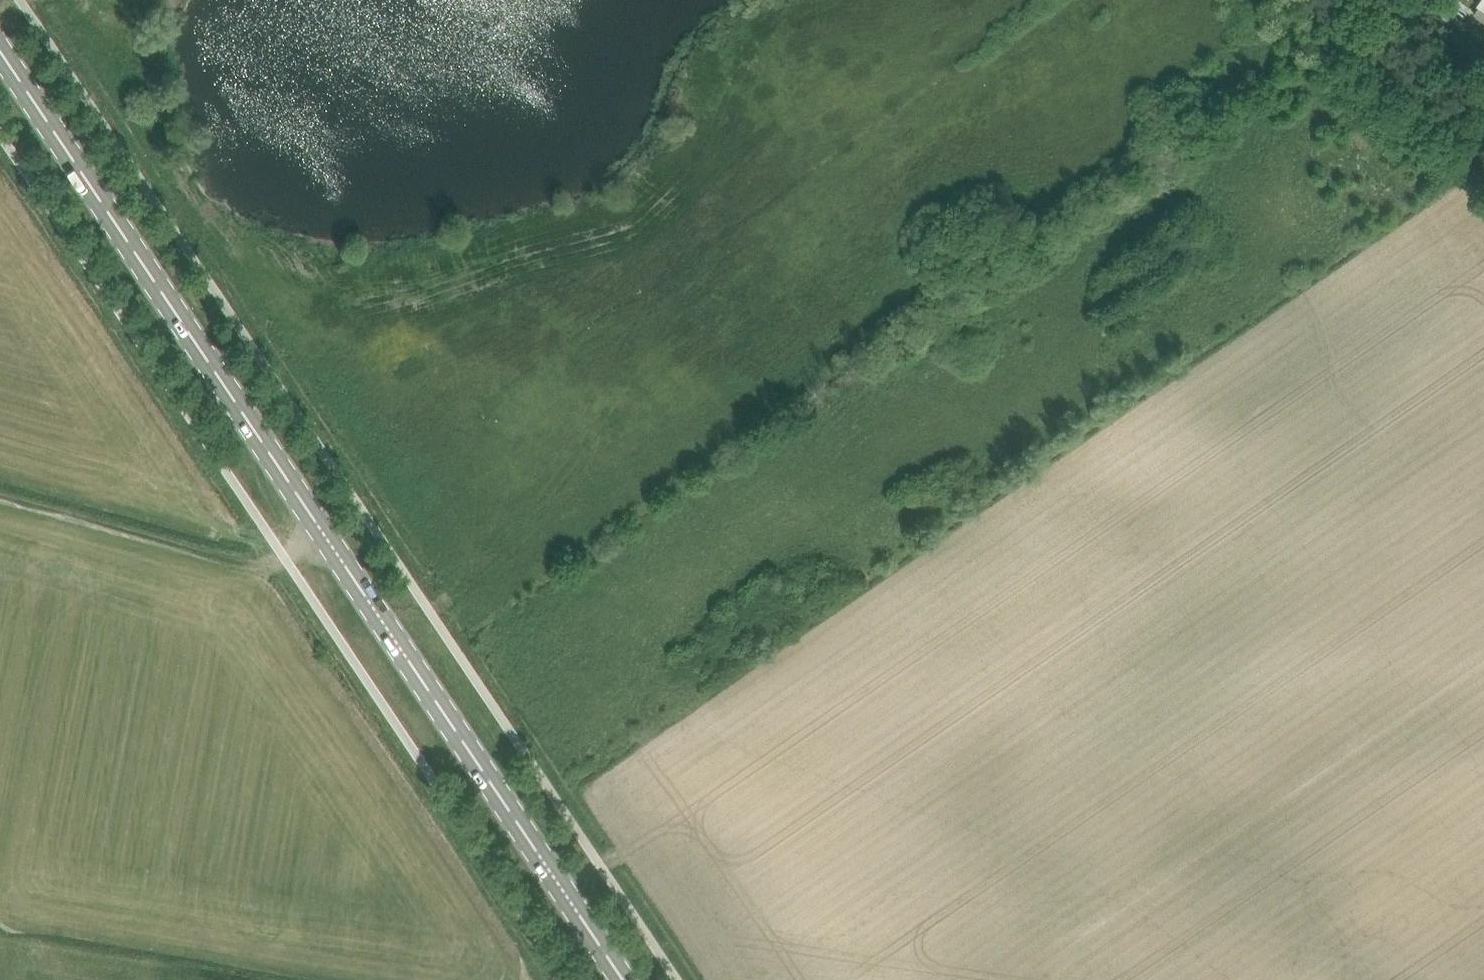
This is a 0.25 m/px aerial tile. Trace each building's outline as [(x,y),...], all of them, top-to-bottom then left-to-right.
[(1465,1),(1483,16),(1483,0),(1465,0),(1465,1)]
